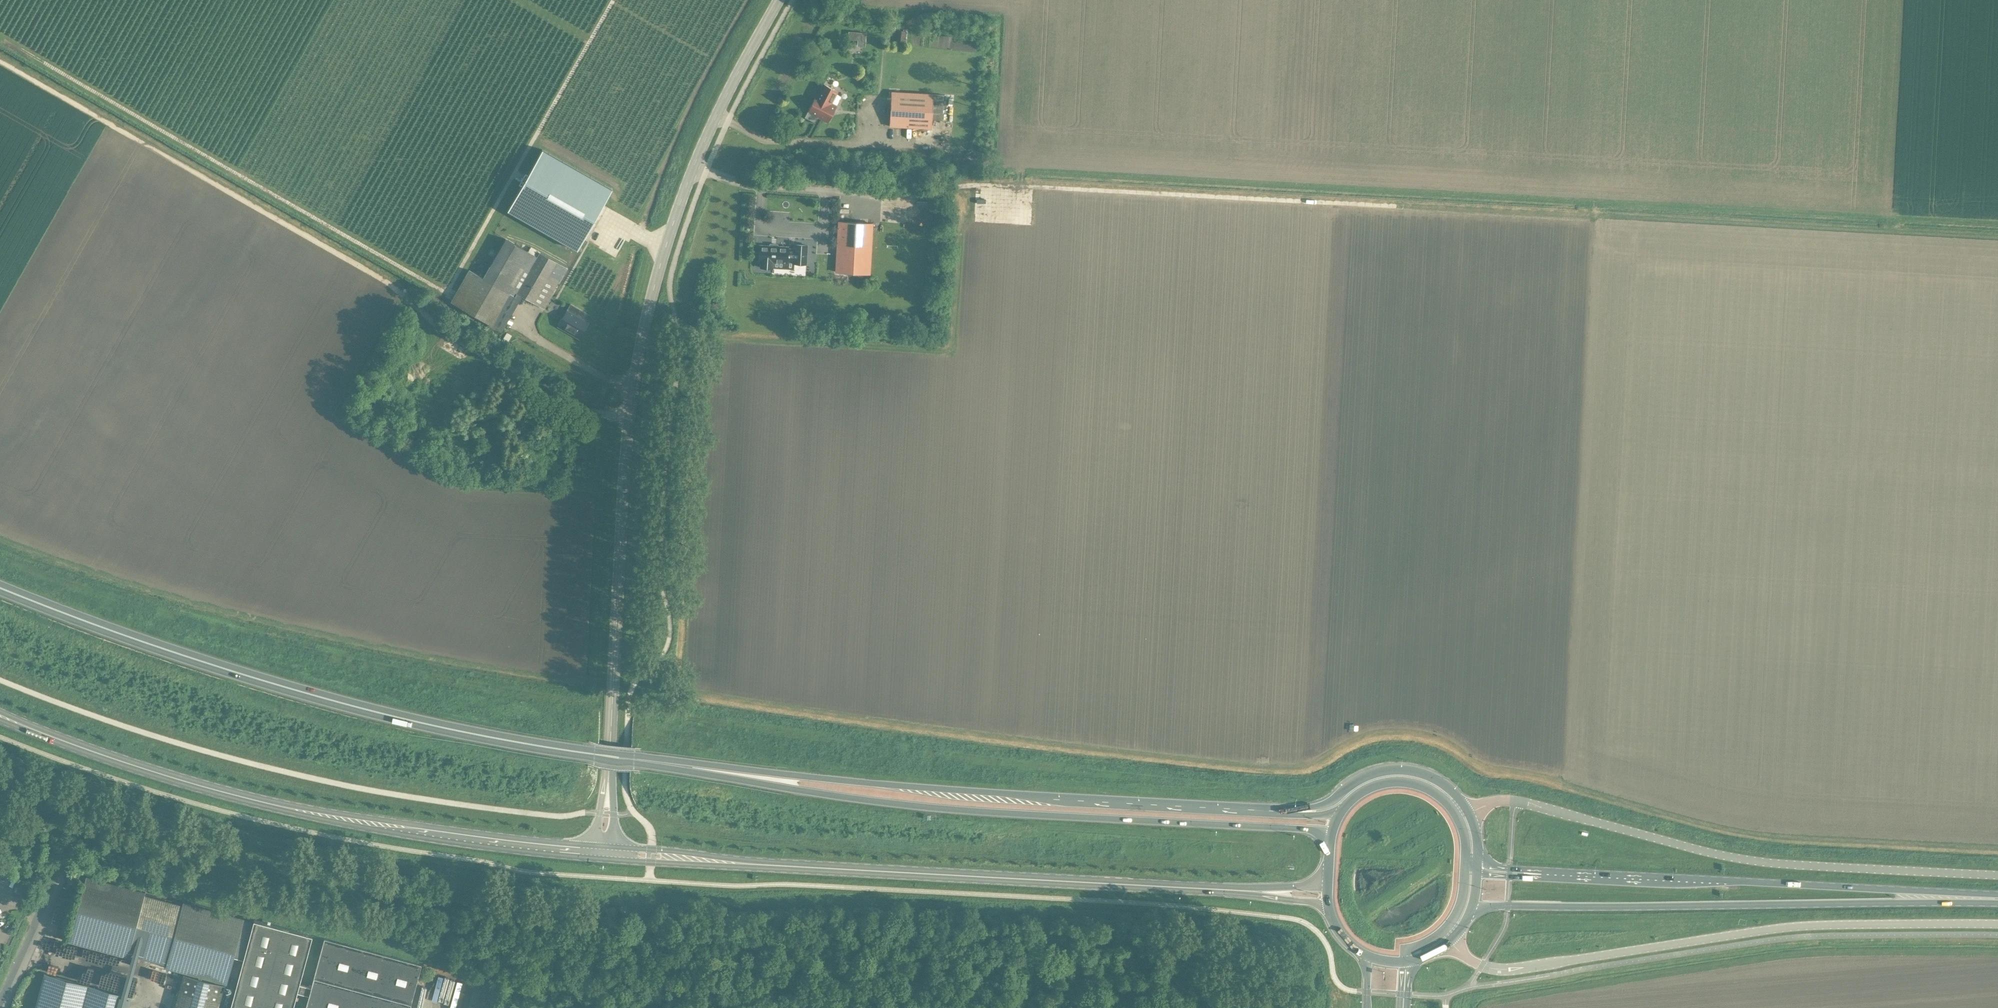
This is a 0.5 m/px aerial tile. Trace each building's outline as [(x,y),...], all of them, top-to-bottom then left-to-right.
[(836,106),(835,107),(830,104),(837,91),(837,92),(838,91),(823,84),(824,85),(817,97),(816,96),(816,95),(804,117),(815,123),(818,117),(828,122),(836,106)] [(931,128),(933,94),(891,92),(889,126),(931,128)] [(577,250),(612,189),(542,149),(507,210),(577,250)] [(869,274),(872,224),(838,222),(835,272),(869,274)] [(505,238),(483,278),(515,296),(517,293),(539,252),(530,247),(527,251),(505,238)] [(806,264),(807,245),(795,244),(794,249),(787,249),(787,247),(759,245),(758,261),(761,261),(760,267),(772,268),(773,262),(787,263),(787,261),(794,262),(794,263),(806,264)] [(517,293),(544,308),(567,267),(539,252),(517,293)] [(515,296),(483,278),(469,270),(451,302),(498,328),(515,296)] [(579,338),(588,322),(567,310),(558,326),(579,338)] [(86,877),(69,940),(128,956),(129,953),(166,963),(166,966),(224,982),(241,918),(183,903),(182,905),(144,895),(145,892),(86,877)] [(230,1007),(293,1007),(297,993),(309,996),(311,988),(299,984),(312,935),(254,920),(230,1007)] [(311,988),(309,996),(306,1007),(410,1007),(421,965),(324,939),(311,988)] [(223,985),(183,974),(174,1007),(217,1007),(223,985)] [(130,998),(45,975),(36,1007),(127,1007),(130,998)]
